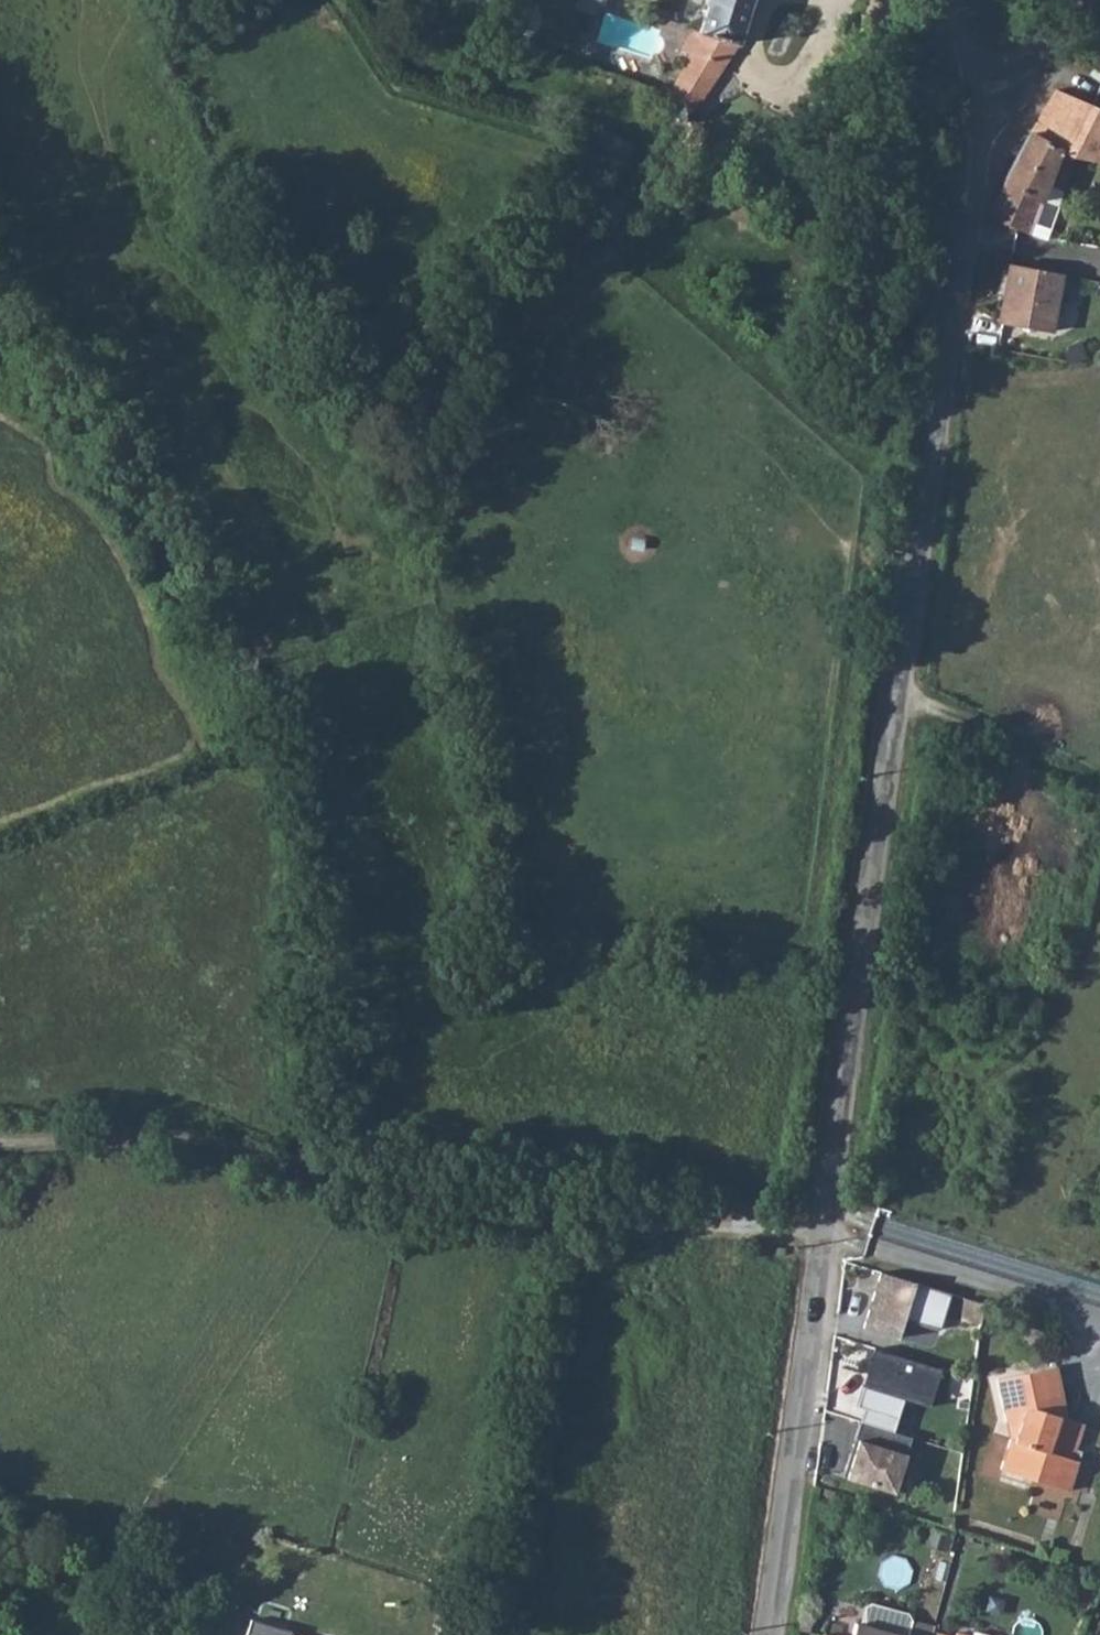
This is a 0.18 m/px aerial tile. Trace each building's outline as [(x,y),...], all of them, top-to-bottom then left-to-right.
[(708,88),(736,47),(750,0),(708,0),(698,32),(687,52),(677,72),(708,88)] [(687,52),(698,32),(686,27),(677,48),(687,52)] [(665,94),(682,104),(693,111),(708,88),(677,72),(668,90),(665,94)] [(1030,134),(1072,158),(1084,160),(1099,164),(1099,106),(1057,90),(1030,134)] [(682,104),(676,113),(687,119),(693,111),(682,104)] [(695,149),(705,133),(693,125),(680,145),(693,152),(695,149)] [(987,216),(1029,233),(1042,200),(1061,208),(1084,160),(1072,158),(1030,134),(987,216)] [(1042,200),(1029,233),(1045,240),(1061,208),(1042,200)] [(999,322),(1009,324),(1051,332),(1061,274),(1010,265),(999,322)] [(999,322),(997,332),(1007,334),(1009,324),(999,322)] [(880,1272),(863,1327),(897,1338),(904,1318),(939,1329),(950,1294),(880,1272)] [(863,1408),(859,1422),(890,1431),(901,1398),(929,1406),(940,1368),(873,1348),(857,1406),(863,1408)] [(995,1377),(1004,1418),(1019,1423),(1014,1438),(1009,1437),(1000,1468),(1070,1490),(1071,1485),(1080,1459),(1073,1457),(1084,1424),(1066,1418),(1052,1363),(995,1377)] [(859,1422),(843,1477),(894,1493),(911,1437),(890,1431),(859,1422)] [(1080,1459),(1071,1485),(1087,1490),(1098,1457),(1083,1451),(1080,1459)] [(940,1542),(956,1547),(958,1540),(960,1531),(944,1526),(940,1542)] [(958,1540),(969,1543),(970,1534),(960,1531),(958,1540)] [(933,1632),(934,1628),(909,1620),(907,1615),(872,1604),(866,1607),(861,1623),(856,1622),(852,1634),(932,1634),(933,1632)]
